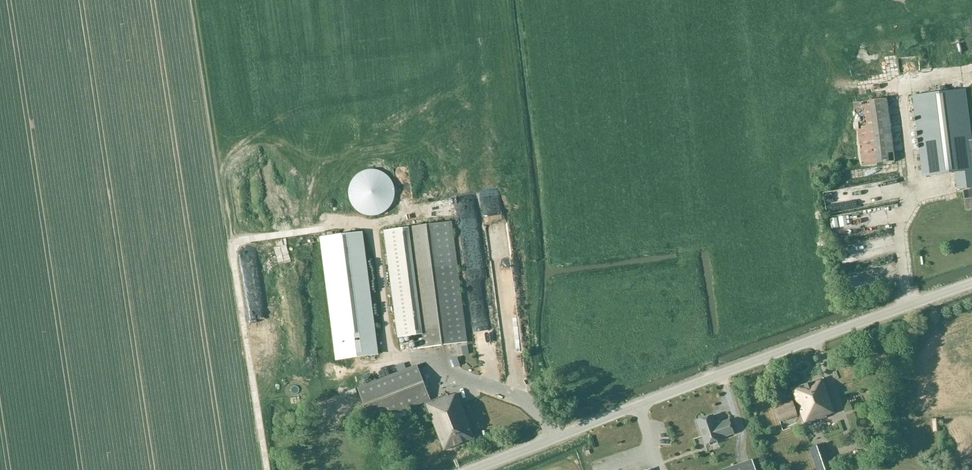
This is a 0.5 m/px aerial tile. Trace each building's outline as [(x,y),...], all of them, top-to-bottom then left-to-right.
[(886,66),(896,63),(894,57),(884,60),(886,66)] [(971,209),(971,141),(965,90),(913,97),(923,177),(954,172),(957,191),(970,189),(970,191),(964,192),(967,210),(971,209)] [(862,166),(895,162),(887,100),(854,104),(862,166)] [(394,196),(395,192),(394,188),(393,183),(391,180),(388,176),(385,173),(381,171),(377,170),(373,169),(368,169),(364,170),(360,172),(357,175),(354,178),(351,182),(350,186),(349,190),(349,194),(350,198),(352,202),(354,206),(357,209),(360,212),(364,213),(369,214),(373,215),(377,214),(381,213),(385,210),(388,208),(391,204),(393,200),(394,196)] [(417,350),(468,343),(452,222),(402,229),(384,231),(398,338),(415,336),(417,350)] [(361,233),(322,239),(337,359),(377,354),(361,233)] [(856,242),(857,257),(871,256),(870,241),(856,242)] [(816,322),(830,317),(828,312),(814,317),(816,322)] [(371,424),(430,401),(416,366),(357,389),(371,424)] [(804,425),(826,417),(825,415),(834,412),(823,378),(791,389),(804,425)] [(475,439),(469,424),(457,394),(448,397),(447,395),(426,404),(443,451),(475,439)] [(777,407),(782,422),(797,417),(791,402),(777,407)] [(721,439),(734,434),(729,420),(716,425),(713,416),(697,422),(705,445),(721,439)] [(932,419),(933,432),(941,431),(940,418),(932,419)] [(817,469),(833,469),(824,444),(809,448),(817,469)] [(891,449),(889,452),(890,455),(893,456),(896,456),(898,453),(897,450),(894,448),(891,449)] [(752,460),(723,469),(756,469),(752,460)]
